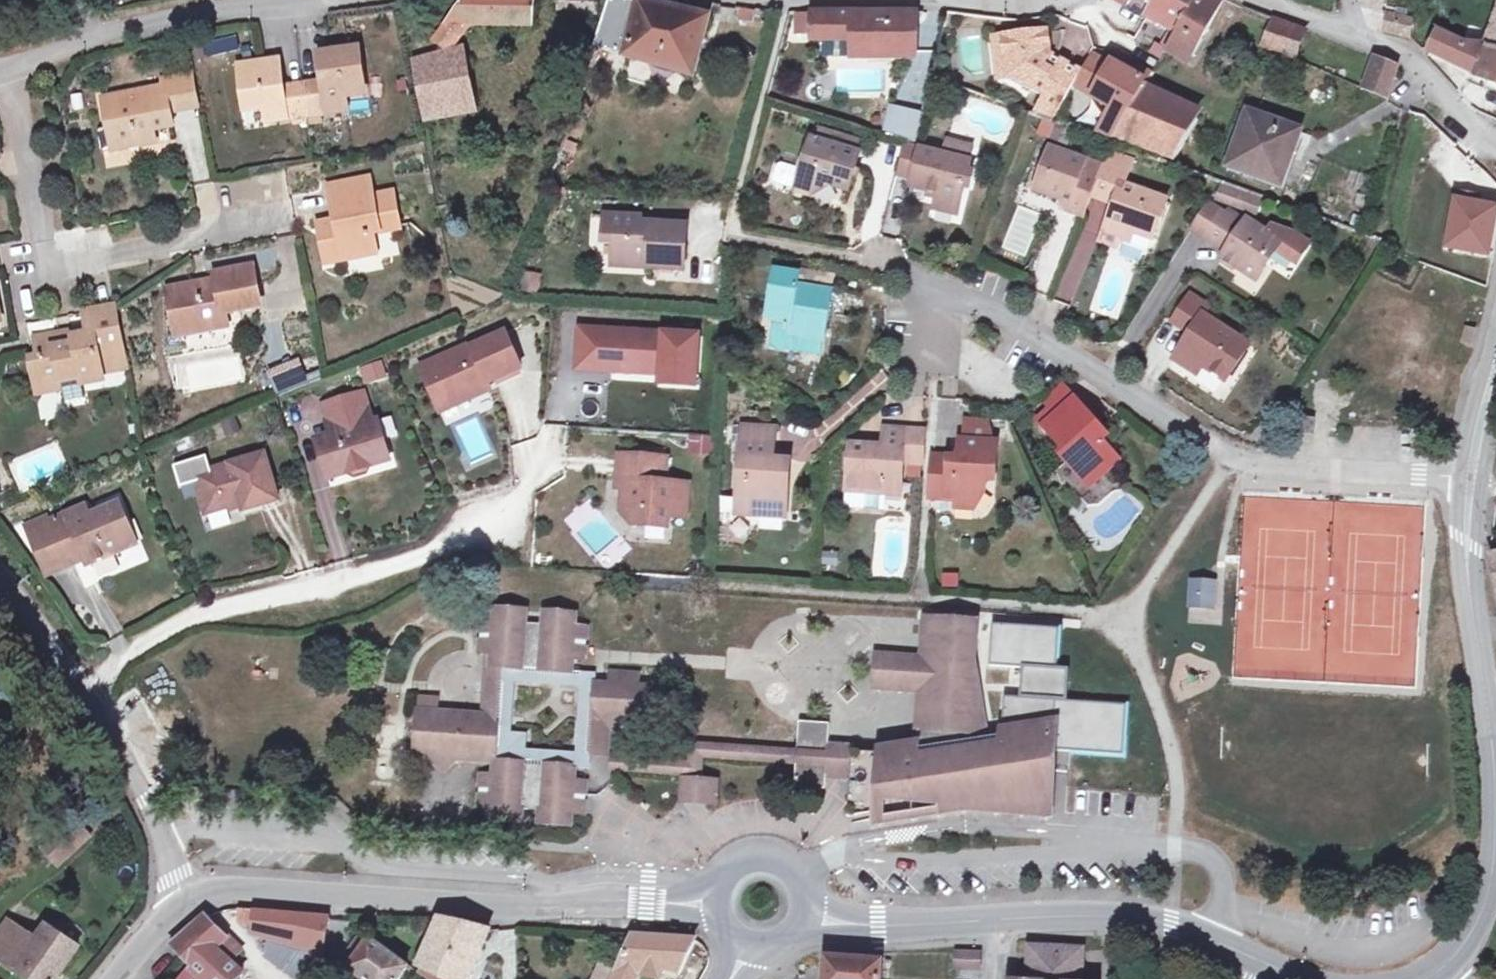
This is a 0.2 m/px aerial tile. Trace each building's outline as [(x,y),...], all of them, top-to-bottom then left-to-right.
[(533,0),(467,0),(435,42),(447,51),(463,31),(469,24),(531,25),(533,0)] [(598,0),(557,0),(558,7),(562,9),(597,14),(598,0)] [(714,5),(701,3),(699,15),(641,1),(635,0),(609,0),(595,47),(695,76),(714,5)] [(1158,0),(1119,0),(1150,16),(1158,0)] [(1196,0),(1158,0),(1150,16),(1178,31),(1196,0)] [(1225,0),(1196,0),(1178,31),(1166,51),(1188,63),(1200,44),(1225,0)] [(755,25),(757,10),(740,8),(737,22),(755,25)] [(813,36),(813,12),(794,13),(795,36),(813,36)] [(918,52),(921,22),(916,13),(813,12),(813,36),(824,36),(853,37),(853,52),(918,52)] [(1395,35),(1398,16),(1387,13),(1384,32),(1395,35)] [(1411,38),(1414,20),(1398,16),(1395,35),(1411,38)] [(1293,61),(1305,31),(1276,20),(1263,48),(1293,61)] [(1487,46),(1465,45),(1439,34),(1431,52),(1477,74),(1495,82),(1495,21),(1487,46)] [(1082,72),(1051,55),(1048,32),(1005,37),(1010,78),(1031,89),(1032,86),(1048,95),(1038,113),(1056,120),(1082,72)] [(853,52),(853,37),(824,36),(823,58),(853,58),(853,52)] [(1010,78),(1005,37),(994,38),(999,79),(1010,78)] [(475,113),(463,50),(415,64),(425,118),(475,113)] [(365,96),(359,51),(321,56),(324,82),(304,85),(308,116),(323,114),(347,111),(345,98),(365,96)] [(1370,92),(1381,61),(1376,59),(1364,90),(1370,92)] [(1389,100),(1400,68),(1381,61),(1370,92),(1389,100)] [(308,116),(304,85),(283,87),(280,62),(242,66),(248,111),(267,108),(269,121),(308,116)] [(1128,116),(1146,85),(1133,77),(1112,64),(1094,96),(1128,116)] [(1149,80),(1154,73),(1140,65),(1133,77),(1146,85),(1149,80)] [(173,127),(170,114),(198,108),(192,75),(163,81),(165,89),(104,102),(110,130),(110,134),(116,133),(120,151),(141,146),(138,135),(154,131),(173,127)] [(1176,160),(1198,121),(1155,101),(1162,87),(1149,80),(1146,85),(1128,116),(1115,139),(1176,160)] [(962,103),(967,90),(942,81),(937,93),(962,103)] [(579,102),(581,94),(573,92),(571,99),(579,102)] [(881,133),(912,141),(921,113),(890,104),(881,133)] [(1275,182),(1287,149),(1293,151),(1300,132),(1249,113),(1230,166),(1275,182)] [(324,125),(323,114),(308,116),(309,127),(324,125)] [(120,151),(116,133),(110,134),(110,130),(102,132),(100,136),(104,154),(120,151)] [(861,143),(816,130),(813,140),(858,154),(861,143)] [(156,143),(154,131),(138,135),(141,146),(156,143)] [(1454,184),(1473,160),(1442,137),(1424,161),(1454,184)] [(849,191),(860,154),(858,154),(813,140),(804,170),(798,190),(797,191),(814,196),(833,186),(849,191)] [(959,206),(971,162),(968,161),(972,146),(948,140),(944,155),(905,144),(898,173),(912,177),(910,186),(938,193),(936,200),(959,206)] [(575,154),(578,146),(566,142),(562,150),(575,154)] [(1051,170),(1058,150),(1051,148),(1044,168),(1051,170)] [(1093,195),(1104,167),(1058,150),(1051,170),(1044,168),(1036,189),(1072,202),(1070,208),(1086,214),(1093,195)] [(1128,176),(1134,160),(1111,152),(1106,167),(1128,176)] [(804,170),(783,164),(778,166),(775,179),(777,183),(798,190),(804,170)] [(1155,239),(1169,201),(1125,185),(1128,176),(1106,167),(1104,167),(1093,195),(1117,203),(1106,232),(1124,238),(1127,229),(1155,239)] [(401,228),(394,192),(374,196),(370,178),(330,186),(337,224),(320,227),(324,245),(341,242),(344,260),(377,254),(374,234),(401,228)] [(1242,209),(1248,191),(1224,182),(1217,200),(1242,209)] [(1257,214),(1263,196),(1248,191),(1242,209),(1257,214)] [(1459,194),(1449,246),(1489,254),(1495,218),(1495,210),(1477,206),(1479,198),(1459,194)] [(957,214),(959,206),(936,200),(934,208),(957,214)] [(1017,205),(1002,249),(1027,258),(1042,213),(1017,205)] [(1205,239),(1221,213),(1208,205),(1192,230),(1205,239)] [(1310,244),(1295,233),(1272,227),(1267,235),(1230,211),(1227,217),(1221,213),(1205,239),(1226,253),(1223,258),(1258,280),(1270,261),(1265,257),(1272,247),(1297,263),(1310,244)] [(685,270),(688,226),(642,224),(642,218),(605,216),(604,238),(615,238),(613,259),(649,261),(649,268),(685,270)] [(1150,252),(1155,239),(1127,229),(1124,238),(1123,242),(1150,252)] [(1123,242),(1124,238),(1106,232),(1104,239),(1121,246),(1123,242)] [(344,260),(341,242),(324,245),(327,263),(344,260)] [(649,268),(649,261),(613,259),(613,266),(649,268)] [(260,306),(252,266),(216,274),(217,281),(170,291),(179,336),(228,326),(225,313),(260,306)] [(823,355),(834,292),(798,286),(800,277),(782,274),(776,273),(767,327),(774,328),(770,349),(789,354),(790,349),(823,355)] [(538,294),(541,276),(527,274),(523,291),(538,294)] [(1226,381),(1250,345),(1204,315),(1209,307),(1191,295),(1174,322),(1196,336),(1190,345),(1186,342),(1175,359),(1197,374),(1203,366),(1226,381)] [(103,376),(98,355),(123,350),(114,307),(85,313),(89,334),(74,337),(73,332),(35,339),(39,358),(31,360),(35,382),(59,377),(61,383),(81,380),(82,385),(103,381),(103,376)] [(281,324),(268,325),(270,351),(283,350),(281,324)] [(700,335),(581,328),(579,354),(614,357),(613,370),(613,373),(631,375),(632,367),(663,369),(697,371),(700,335)] [(483,393),(480,387),(521,368),(505,332),(464,351),(463,349),(422,368),(442,412),(483,393)] [(127,371),(123,350),(98,355),(103,376),(127,371)] [(614,357),(579,354),(578,368),(613,370),(614,357)] [(298,358),(266,369),(275,394),(307,383),(298,358)] [(364,384),(387,378),(383,360),(359,366),(364,384)] [(697,371),(663,369),(662,384),(696,386),(697,371)] [(1212,393),(1220,383),(1202,369),(1194,379),(1212,393)] [(62,393),(61,383),(59,377),(35,382),(38,398),(62,393)] [(85,399),(82,385),(81,380),(61,383),(62,393),(64,403),(85,399)] [(1045,427),(1076,400),(1062,383),(1041,402),(1047,408),(1036,418),(1045,427)] [(391,462),(379,421),(374,422),(365,393),(323,406),(331,435),(317,439),(329,481),(346,476),(351,466),(365,462),(375,467),(391,462)] [(1103,442),(1093,430),(1098,425),(1076,400),(1045,427),(1066,451),(1062,455),(1086,483),(1100,471),(1104,474),(1120,461),(1103,442)] [(996,444),(990,419),(964,417),(962,441),(996,444)] [(1313,433),(1314,422),(1293,420),(1292,431),(1313,433)] [(1328,434),(1329,425),(1315,424),(1314,433),(1328,434)] [(1109,437),(1098,425),(1093,430),(1103,442),(1109,437)] [(775,444),(776,430),(743,427),(742,442),(775,444)] [(903,464),(906,430),(885,428),(883,449),(851,447),(848,491),(885,494),(886,481),(902,482),(903,464)] [(923,465),(925,431),(906,430),(903,464),(923,465)] [(690,433),(686,452),(710,457),(714,438),(690,433)] [(984,494),(985,473),(994,473),(996,444),(962,441),(960,441),(959,459),(934,458),(931,497),(956,498),(955,508),(974,509),(984,494)] [(784,490),(786,461),(774,460),(775,444),(742,442),(737,514),(761,515),(761,508),(787,510),(789,491),(784,490)] [(279,501),(265,454),(195,475),(207,514),(242,504),(244,511),(279,501)] [(687,518),(689,486),(665,484),(664,484),(658,478),(659,459),(619,456),(617,482),(624,482),(622,512),(633,525),(669,528),(669,517),(687,518)] [(665,484),(667,459),(659,459),(658,478),(664,484),(665,484)] [(1089,487),(1104,474),(1100,471),(1086,483),(1089,487)] [(901,495),(902,482),(886,481),(885,494),(901,495)] [(884,511),(885,494),(848,491),(846,508),(884,511)] [(128,549),(118,526),(128,521),(120,503),(90,516),(86,507),(29,532),(42,562),(56,556),(63,570),(78,564),(75,557),(83,554),(89,566),(128,549)] [(787,517),(787,510),(761,508),(761,515),(787,517)] [(595,510),(572,529),(597,559),(620,540),(595,510)] [(138,545),(128,521),(118,526),(128,549),(138,545)] [(63,570),(56,556),(42,562),(48,577),(63,570)] [(1186,578),(1186,607),(1216,607),(1215,577),(1186,578)] [(958,589),(958,580),(946,579),(945,588),(958,589)] [(585,659),(587,628),(575,627),(576,615),(545,613),(544,625),(525,624),(526,611),(495,610),(495,622),(482,621),(480,653),(484,653),(502,654),(501,667),(513,668),(572,672),(573,658),(585,659)] [(870,814),(870,815),(871,821),(966,806),(967,793),(998,796),(997,808),(1048,812),(1051,773),(1046,773),(1048,751),(1052,751),(1054,728),(985,739),(975,664),(972,664),(975,622),(928,618),(925,656),(925,662),(929,663),(927,688),(923,688),(922,695),(918,747),(918,749),(885,754),(853,751),(851,781),(850,796),(848,817),(870,814)] [(927,688),(929,663),(925,662),(925,656),(874,651),(871,692),(922,695),(923,688),(927,688)] [(498,706),(501,667),(502,654),(484,653),(480,715),(487,716),(498,706)] [(512,683),(513,668),(501,667),(498,706),(495,762),(534,765),(535,754),(524,753),(525,737),(509,736),(512,683)] [(597,684),(598,673),(572,672),(513,668),(512,683),(581,687),(576,756),(535,754),(534,765),(576,768),(591,769),(593,754),(597,684)] [(642,687),(643,672),(609,670),(609,685),(642,687)] [(597,684),(593,754),(608,755),(610,729),(637,730),(638,718),(650,719),(652,688),(642,687),(609,685),(597,684)] [(438,712),(439,698),(420,697),(419,711),(438,712)] [(495,762),(498,706),(487,716),(480,715),(438,712),(419,711),(418,725),(408,733),(417,743),(416,756),(432,758),(445,772),(459,760),(495,762)] [(800,722),(798,749),(798,753),(829,755),(830,743),(832,724),(800,722)] [(797,766),(797,763),(798,753),(798,749),(690,742),(688,761),(610,755),(609,772),(681,778),(679,805),(720,808),(721,781),(704,779),(705,760),(797,766)] [(585,814),(587,782),(575,781),(576,768),(534,765),(495,762),(494,776),(482,775),(479,807),(492,808),(491,820),(522,822),(523,810),(542,811),(541,823),(572,825),(572,813),(585,814)] [(169,772),(166,765),(160,768),(164,775),(169,772)] [(997,808),(998,796),(967,793),(966,806),(997,808)] [(45,850),(58,864),(75,848),(61,834),(45,850)] [(75,848),(58,864),(62,868),(78,852),(75,848)] [(241,910),(239,910),(238,925),(252,926),(253,911),(241,910)] [(254,936),(272,941),(305,953),(322,958),(326,918),(253,911),(252,926),(252,929),(255,931),(254,936)] [(171,948),(182,958),(193,969),(198,974),(205,978),(239,978),(243,975),(229,962),(240,952),(206,917),(171,948)] [(421,974),(428,978),(471,978),(490,931),(440,919),(419,967),(423,969),(421,974)] [(80,948),(48,926),(38,942),(9,921),(0,934),(0,962),(26,978),(59,978),(80,948)] [(662,970),(680,975),(696,941),(631,936),(617,969),(613,978),(660,978),(662,970)] [(349,970),(362,978),(401,978),(409,968),(370,940),(369,943),(361,937),(351,950),(359,956),(349,970)] [(272,941),(267,955),(291,972),(305,953),(272,941)] [(1084,949),(1031,947),(1029,978),(1083,978),(1084,949)] [(291,972),(301,978),(315,978),(322,958),(305,953),(291,972)] [(980,969),(981,954),(956,953),(955,968),(980,969)] [(882,963),(827,958),(826,978),(881,978),(882,963)] [(594,978),(613,978),(617,969),(602,963),(594,978)]
